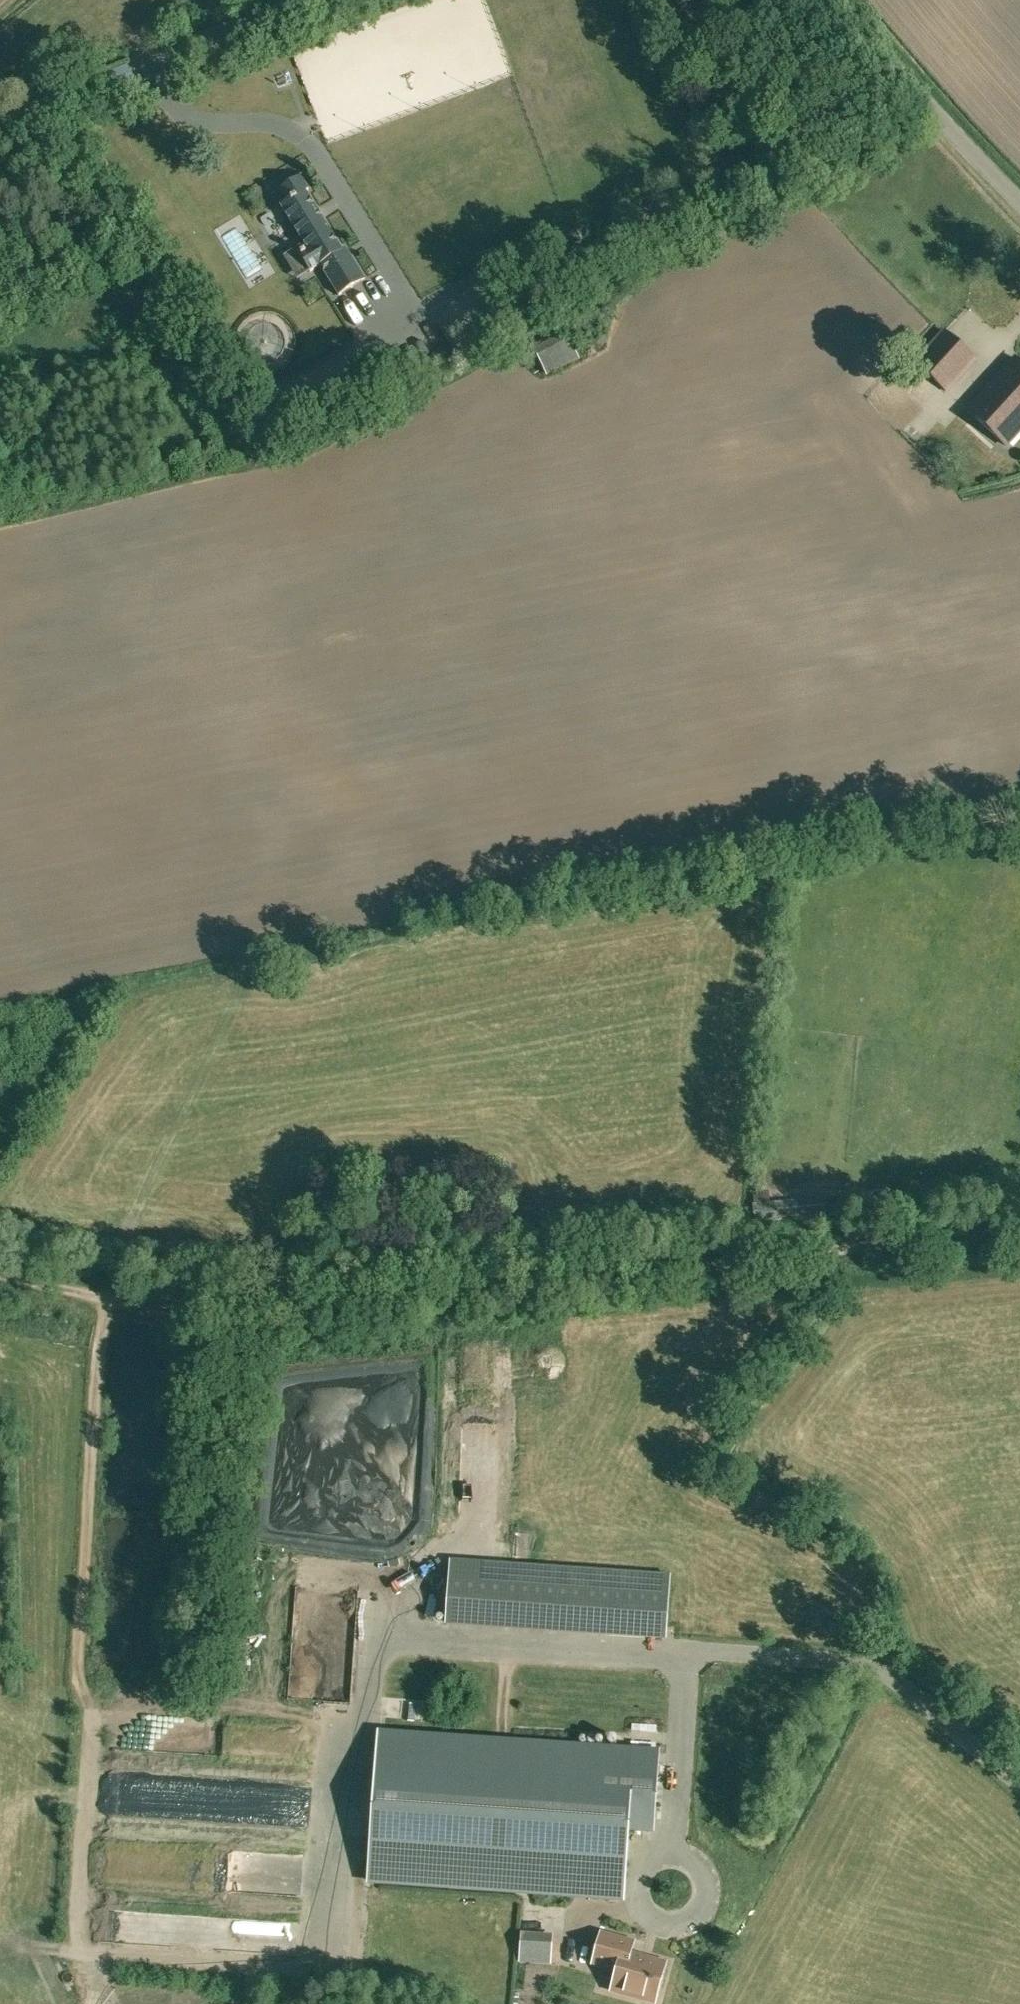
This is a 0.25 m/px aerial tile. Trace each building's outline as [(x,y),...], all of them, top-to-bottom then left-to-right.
[(281,205),(304,243),(307,248),(298,253),(310,271),(320,265),(339,295),(365,279),(346,248),(342,250),(306,191),(309,189),(301,175),(280,188),(288,201),(281,205)] [(526,333),(527,336),(518,340),(529,362),(538,357),(547,377),(581,360),(559,317),(526,333)] [(947,390),(976,360),(946,332),(917,363),(918,363),(916,365),(946,392),(947,390)] [(361,345),(283,389),(298,416),(376,372),(361,345)] [(968,410),(1007,446),(1019,432),(1019,362),(1015,357),(968,410)] [(825,1196),(770,1201),(752,1203),(754,1220),(827,1214),(825,1196)] [(610,1573),(606,1633),(642,1636),(642,1635),(666,1637),(670,1577),(610,1573)] [(658,1752),(380,1733),(370,1879),(624,1897),(629,1830),(653,1831),(658,1752)] [(634,1941),(601,1932),(592,1963),(616,1970),(611,1989),(655,2002),(666,1963),(631,1953),(634,1941)] [(552,1943),(522,1941),(520,1960),(550,1962),(552,1943)]
